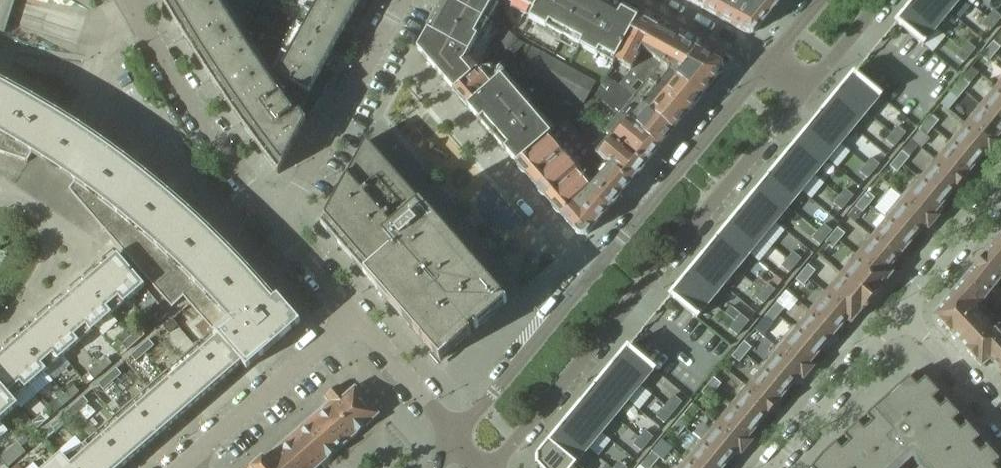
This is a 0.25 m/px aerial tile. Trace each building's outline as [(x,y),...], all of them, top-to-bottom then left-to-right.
[(2,43),(15,0),(0,0),(0,42),(2,43)] [(164,5),(211,80),(254,142),(278,174),(307,122),(299,112),(247,35),(244,32),(261,0),(161,0),(164,5)] [(293,30),(260,12),(256,20),(283,35),(284,34),(290,37),(281,53),(248,35),(247,35),(299,112),(360,0),(310,0),(293,30)] [(265,4),(272,8),(277,0),(267,0),(265,4)] [(436,14),(428,29),(464,50),(470,52),(478,37),(486,22),(483,20),(445,0),(444,0),(436,14)] [(483,20),(492,3),(487,0),(445,0),(483,20)] [(583,0),(498,0),(530,17),(529,18),(563,37),(583,0)] [(614,60),(637,19),(603,0),(583,0),(563,37),(612,64),(614,60)] [(705,11),(711,0),(686,0),(705,11)] [(705,11),(749,35),(753,34),(772,11),(759,0),(711,0),(705,11)] [(772,11),(781,0),(759,0),(772,11)] [(934,0),(914,0),(909,6),(937,29),(950,13),(934,0)] [(950,13),(961,0),(934,0),(950,13)] [(937,29),(909,6),(895,23),(903,29),(923,46),(937,29)] [(1000,18),(1000,17),(993,11),(987,18),(995,25),(1000,18)] [(990,32),(995,25),(987,18),(981,25),(990,32)] [(631,66),(641,47),(652,27),(637,19),(614,60),(630,69),(631,66)] [(661,62),(679,41),(652,27),(641,47),(661,62)] [(459,54),(464,50),(428,29),(417,49),(437,72),(458,53),(459,54)] [(524,45),(518,40),(508,31),(491,49),(486,55),(490,58),(495,53),(500,59),(508,51),(513,57),(524,45)] [(678,76),(697,52),(679,41),(661,62),(678,76)] [(993,41),(980,56),(988,62),(1000,48),(993,41)] [(969,56),(975,49),(967,42),(961,49),(969,56)] [(520,69),(584,105),(596,82),(532,47),(520,69)] [(702,96),(678,76),(661,62),(641,47),(631,66),(642,75),(689,112),(702,96)] [(963,63),(969,56),(961,49),(955,56),(963,63)] [(702,96),(722,72),(721,64),(697,52),(678,76),(702,96)] [(472,75),(462,64),(466,61),(459,54),(458,53),(437,72),(453,91),(472,75)] [(689,112),(642,75),(631,66),(630,69),(631,69),(619,85),(674,130),(689,112)] [(466,106),(500,76),(505,72),(500,67),(495,72),(491,67),(478,70),(472,75),(453,91),(466,106)] [(521,77),(515,69),(511,73),(517,80),(521,77)] [(861,81),(853,74),(839,90),(867,113),(881,97),(861,81)] [(252,268),(232,247),(192,209),(150,173),(104,139),(84,126),(60,110),(35,95),(0,76),(0,153),(27,162),(32,155),(53,168),(74,182),(69,189),(172,308),(183,297),(214,332),(242,364),(247,370),(300,323),(252,268)] [(551,135),(527,108),(500,76),(466,106),(517,164),(551,135)] [(674,130),(619,85),(606,76),(595,95),(618,114),(624,119),(628,123),(658,149),(674,130)] [(962,78),(950,93),(958,99),(970,84),(962,78)] [(994,87),(980,105),(1000,122),(1000,93),(994,87)] [(867,113),(839,90),(826,106),(854,129),(867,113)] [(980,105),(967,120),(971,123),(967,127),(995,150),(1000,142),(997,139),(1000,134),(1000,122),(980,105)] [(854,129),(826,106),(813,122),(841,145),(854,129)] [(930,131),(938,121),(931,115),(930,116),(923,124),(930,131)] [(658,149),(628,123),(624,119),(609,137),(643,166),(658,149)] [(532,181),(582,138),(567,121),(551,135),(517,164),(532,181)] [(841,145),(813,122),(800,138),(828,160),(841,145)] [(930,131),(923,124),(922,125),(919,129),(926,136),(930,131)] [(900,140),(905,133),(897,126),(891,133),(900,140)] [(995,150),(967,127),(962,133),(959,130),(947,144),(974,167),(986,152),(990,156),(995,150)] [(894,147),(900,140),(891,133),(885,141),(894,147)] [(643,166),(609,137),(596,154),(629,184),(643,166)] [(547,199),(578,171),(596,154),(582,138),(532,181),(547,199)] [(828,160),(800,138),(787,153),(815,176),(828,160)] [(366,142),(320,225),(366,278),(374,271),(386,284),(381,289),(380,288),(378,290),(409,326),(440,362),(468,338),(479,328),(507,304),(472,264),(366,142)] [(974,167),(947,144),(937,157),(941,160),(933,170),(929,166),(918,179),(918,180),(945,202),(974,167)] [(897,172),(909,158),(902,151),(889,166),(897,172)] [(815,176),(787,153),(774,169),(802,192),(815,176)] [(606,211),(629,184),(596,154),(578,171),(590,189),(585,194),(606,211)] [(873,172),(879,165),(871,158),(865,165),(873,172)] [(867,179),(873,172),(865,165),(859,172),(867,179)] [(802,192),(774,169),(761,185),(789,208),(802,192)] [(606,211),(585,194),(590,189),(578,171),(547,199),(578,235),(587,235),(606,211)] [(945,202),(918,180),(918,179),(916,177),(904,192),(908,196),(904,201),(933,224),(939,217),(935,214),(945,202)] [(789,208),(761,185),(748,200),(776,223),(789,208)] [(847,203),(853,196),(845,189),(839,196),(847,203)] [(862,213),(875,198),(867,192),(855,207),(862,213)] [(841,210),(847,203),(839,196),(833,203),(841,210)] [(776,223),(748,200),(735,216),(763,239),(776,223)] [(933,224),(904,201),(900,205),(896,202),(883,217),(885,219),(912,241),(924,227),(928,230),(933,224)] [(855,207),(847,217),(854,223),(862,213),(855,207)] [(763,239),(735,216),(722,232),(750,255),(763,239)] [(912,241),(885,219),(874,232),(878,236),(874,242),(896,260),(912,241)] [(826,238),(832,231),(823,224),(818,231),(826,238)] [(832,248),(845,234),(838,228),(825,242),(832,248)] [(820,245),(826,238),(818,231),(812,239),(820,245)] [(750,255),(722,232),(709,247),(737,270),(750,255)] [(979,262),(1000,280),(1000,243),(997,240),(979,262)] [(896,260),(874,242),(870,246),(866,242),(854,256),(885,282),(892,274),(888,271),(896,260)] [(737,270),(709,247),(696,263),(724,286),(737,270)] [(530,264),(536,258),(530,252),(524,257),(530,264)] [(795,266),(801,259),(793,252),(787,259),(795,266)] [(145,286),(117,254),(84,283),(111,315),(145,286)] [(817,256),(811,264),(815,268),(822,267),(826,263),(817,256)] [(885,282),(854,256),(843,269),(848,272),(844,277),(871,299),(885,282)] [(789,273),(795,266),(787,259),(781,266),(789,273)] [(963,282),(985,300),(1000,281),(1000,280),(979,262),(963,282)] [(724,286),(696,263),(683,279),(711,302),(724,286)] [(808,265),(796,279),(803,285),(815,271),(808,265)] [(871,299),(844,277),(840,282),(836,278),(824,293),(855,319),(871,299)] [(711,302),(683,279),(669,296),(679,304),(697,319),(711,302)] [(1000,337),(1000,328),(998,326),(990,333),(973,315),(977,312),(976,310),(986,301),(985,300),(963,282),(938,312),(938,320),(982,367),(988,361),(992,362),(993,361),(1000,354),(1000,337)] [(111,315),(84,283),(51,312),(79,343),(111,315)] [(769,297),(775,290),(767,283),(761,290),(769,297)] [(763,304),(769,297),(761,290),(755,297),(763,304)] [(855,319),(824,293),(813,306),(817,310),(813,315),(835,334),(846,320),(850,324),(855,319)] [(772,323),(784,308),(777,302),(765,317),(772,323)] [(159,323),(168,315),(163,309),(154,316),(159,323)] [(79,343),(51,312),(18,340),(46,372),(79,343)] [(743,328),(749,321),(741,314),(735,322),(743,328)] [(835,334),(813,315),(809,319),(804,316),(793,329),(820,352),(835,334)] [(168,333),(177,325),(172,319),(163,327),(168,333)] [(737,336),(743,328),(735,322),(729,329),(737,336)] [(820,352),(793,329),(792,327),(779,342),(784,346),(780,352),(808,375),(814,367),(810,364),(820,352)] [(136,343),(145,335),(139,329),(130,337),(136,343)] [(242,364),(214,332),(197,347),(224,379),(242,364)] [(127,351),(136,343),(130,337),(121,345),(127,351)] [(18,340),(0,356),(0,385),(13,400),(46,372),(18,340)] [(145,354),(154,346),(149,340),(140,347),(145,354)] [(739,362),(751,348),(744,342),(732,356),(739,362)] [(136,361),(145,354),(140,347),(130,355),(136,361)] [(224,379),(197,347),(164,376),(192,407),(224,379)] [(637,355),(627,347),(613,363),(641,386),(655,370),(637,355)] [(808,375),(780,352),(775,358),(770,353),(758,368),(760,369),(787,392),(799,377),(803,381),(808,375)] [(993,361),(1000,371),(1000,372),(1000,354),(993,361)] [(103,372),(112,364),(107,358),(98,365),(103,372)] [(641,386),(613,363),(600,379),(628,402),(641,386)] [(94,379),(103,372),(98,365),(89,373),(94,379)] [(112,382),(121,374),(116,368),(107,376),(112,382)] [(787,392),(760,369),(748,383),(753,387),(745,397),(740,392),(730,405),(757,428),(787,392)] [(822,456),(812,467),(895,467),(906,458),(889,439),(896,433),(927,467),(1000,467),(1000,464),(917,371),(822,456)] [(103,390),(112,382),(107,376),(98,384),(103,390)] [(192,407),(164,376),(131,404),(159,436),(192,407)] [(709,398),(721,384),(713,378),(701,392),(709,398)] [(628,402),(600,379),(587,395),(615,418),(628,402)] [(0,385),(0,422),(18,406),(13,400),(0,385)] [(380,415),(355,386),(346,394),(339,385),(325,397),(329,402),(264,458),(263,457),(250,467),(319,467),(380,415)] [(70,400),(79,392),(74,386),(65,394),(70,400)] [(61,408),(70,400),(65,394),(56,402),(61,408)] [(615,418),(587,395),(574,410),(602,433),(615,418)] [(673,413),(682,402),(674,395),(665,406),(673,413)] [(80,411),(88,403),(83,397),(74,405),(80,411)] [(159,436),(131,404),(99,433),(126,464),(159,436)] [(71,419),(80,411),(74,405),(65,412),(71,419)] [(757,428),(730,405),(718,419),(723,423),(720,428),(746,449),(752,442),(748,438),(757,428)] [(664,423),(673,413),(665,406),(656,417),(664,423)] [(602,433),(574,410),(561,426),(589,449),(602,433)] [(38,429),(47,421),(41,415),(32,423),(38,429)] [(678,435),(690,421),(683,415),(671,429),(678,435)] [(47,439),(56,431),(50,425),(41,433),(47,439)] [(589,449),(561,426),(548,442),(576,465),(577,464),(589,449)] [(746,449),(720,428),(716,432),(711,428),(699,442),(727,464),(737,452),(741,455),(746,449)] [(647,444),(653,437),(645,430),(639,437),(647,444)] [(99,433),(66,461),(73,467),(122,467),(126,464),(99,433)] [(641,451),(647,444),(639,437),(633,445),(641,451)] [(577,464),(576,465),(548,442),(537,455),(535,455),(535,464),(537,464),(541,467),(582,467),(577,464)] [(699,442),(689,455),(693,459),(689,463),(695,467),(724,467),(727,464),(699,442)] [(14,458),(23,450),(18,444),(9,452),(14,458)] [(5,466),(14,458),(9,452),(0,460),(5,466)] [(659,458),(652,452),(640,466),(642,467),(651,467),(659,458)] [(66,461),(61,455),(46,467),(73,467),(66,461)]
